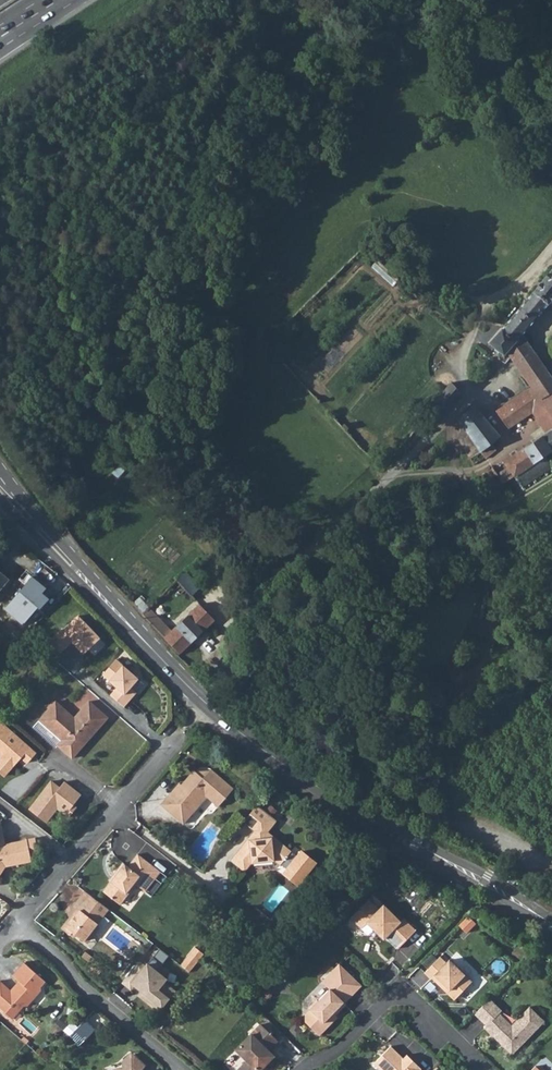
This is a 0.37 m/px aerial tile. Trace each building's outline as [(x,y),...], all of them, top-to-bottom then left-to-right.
[(497,475),(503,484),(514,476),(539,459),(551,450),(551,377),(523,334),(551,300),(551,269),(488,344),(503,356),(506,353),(531,388),(495,411),(508,428),(531,413),(545,434),(503,462),(507,468),(497,475)] [(435,401),(438,404),(443,408),(450,404),(460,393),(450,383),(438,394),(435,398),(435,401)] [(473,406),(456,420),(482,451),(499,437),(473,406)] [(539,459),(514,476),(522,487),(546,470),(539,459)] [(491,478),(497,475),(493,469),(487,472),(491,478)] [(0,571),(0,589),(9,579),(0,571)] [(31,577),(4,609),(21,626),(38,607),(40,609),(49,600),(42,593),(46,589),(31,577)] [(139,595),(130,603),(180,653),(215,619),(200,604),(179,623),(172,629),(149,605),(139,595)] [(124,708),(137,693),(131,689),(139,679),(116,659),(102,676),(116,688),(110,696),(124,708)] [(54,698),(68,706),(72,699),(59,690),(54,698)] [(54,700),(38,719),(61,740),(56,744),(56,745),(70,757),(107,717),(87,700),(73,717),(54,700)] [(38,719),(30,726),(54,748),(56,745),(56,744),(61,740),(38,719)] [(0,720),(0,754),(3,757),(0,761),(0,771),(5,776),(19,760),(17,759),(20,755),(28,762),(37,752),(0,720)] [(201,774),(197,771),(195,769),(183,783),(181,781),(163,802),(186,823),(208,796),(220,806),(236,787),(213,768),(211,770),(208,774),(201,774)] [(50,781),(28,810),(46,823),(57,810),(66,816),(82,794),(64,781),(59,787),(50,781)] [(260,804),(245,821),(258,831),(258,835),(255,838),(252,839),(250,837),(232,859),(247,872),(254,862),(277,860),(282,864),(286,859),(289,855),(292,851),(293,850),(270,831),(279,820),(260,804)] [(6,868),(31,863),(30,856),(27,840),(5,844),(1,822),(0,822),(0,877),(6,868)] [(30,856),(38,854),(35,838),(27,840),(30,856)] [(289,855),(286,859),(291,864),(288,869),(302,881),(318,862),(303,850),(298,856),(292,851),(289,855)] [(117,875),(113,880),(105,889),(117,898),(118,896),(124,900),(138,884),(147,891),(162,871),(140,854),(132,865),(125,860),(114,873),(115,874),(117,875)] [(109,906),(86,888),(76,901),(81,906),(72,918),(69,916),(63,924),(71,930),(73,928),(84,937),(90,930),(93,932),(101,922),(98,920),(109,906)] [(385,936),(398,948),(416,930),(403,917),(400,920),(383,904),(378,909),(368,899),(350,917),(361,928),(366,922),(383,939),(385,936)] [(469,931),(476,921),(469,915),(461,925),(469,931)] [(194,946),(179,964),(189,972),(202,956),(204,953),(194,946)] [(154,971),(166,956),(158,949),(147,962),(144,960),(127,982),(139,991),(136,994),(158,1012),(174,991),(162,981),(164,979),(154,971)] [(80,956),(89,963),(93,958),(84,951),(80,956)] [(170,956),(164,962),(184,979),(189,972),(179,964),(170,956)] [(439,956),(424,972),(430,979),(431,978),(452,997),(455,997),(471,981),(449,959),(445,962),(439,956)] [(4,1012),(10,1004),(18,1011),(23,1005),(27,1005),(40,990),(40,986),(44,981),(23,962),(11,975),(17,981),(9,990),(0,982),(0,1009),(4,1012)] [(342,1000),(359,983),(338,963),(321,981),(329,989),(317,1000),(316,999),(308,1008),(309,1009),(305,1014),(305,1021),(319,1035),(330,1023),(328,1021),(345,1004),(344,1002),(342,1000)] [(342,1000),(344,1002),(361,985),(359,983),(342,1000)] [(489,998),(474,1014),(486,1025),(484,1027),(512,1054),(544,1021),(529,1006),(511,1024),(499,1013),(501,1010),(489,998)] [(10,1004),(4,1012),(11,1019),(18,1011),(10,1004)] [(277,1040),(260,1024),(251,1033),(256,1038),(241,1054),(247,1060),(237,1069),(259,1069),(264,1065),(273,1055),(267,1049),(277,1040)] [(241,1054),(256,1038),(251,1033),(236,1049),(241,1054)] [(373,1063),(381,1069),(421,1069),(420,1069),(421,1068),(406,1054),(403,1058),(390,1046),(373,1063)] [(122,1068),(123,1068),(123,1064),(133,1054),(130,1051),(122,1060),(122,1068)] [(145,1065),(133,1054),(123,1064),(123,1068),(122,1068),(113,1068),(113,1069),(141,1069),(145,1065)] [(538,1063),(544,1069),(551,1069),(551,1062),(546,1055),(538,1063)]
